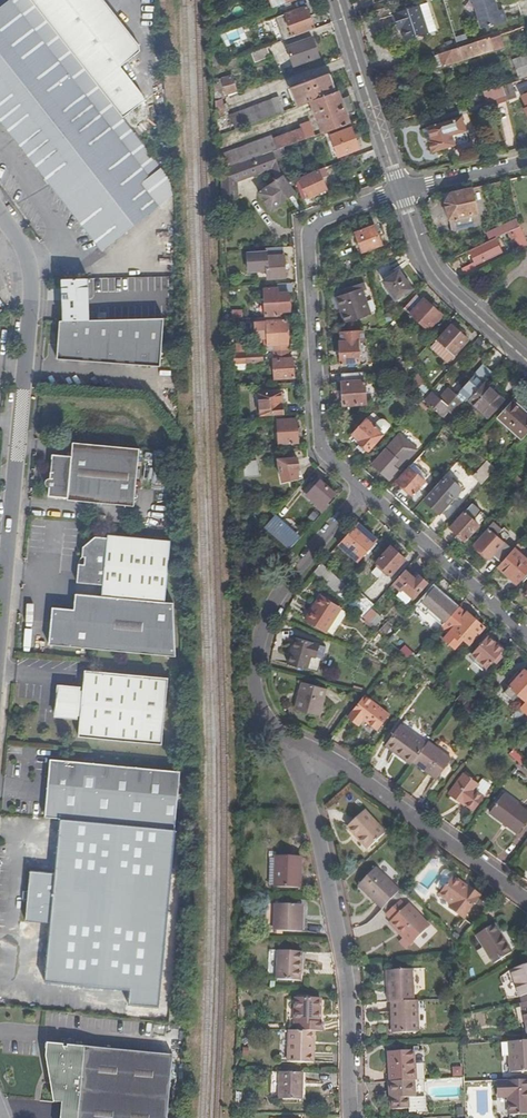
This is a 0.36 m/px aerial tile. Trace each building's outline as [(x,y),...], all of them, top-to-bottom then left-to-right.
[(171,185),(124,126),(26,0),(9,0),(0,7),(0,9),(9,21),(0,28),(0,118),(17,132),(20,131),(54,177),(45,184),(96,250),(171,192),(171,185)] [(124,126),(145,110),(144,104),(122,75),(142,60),(141,54),(98,0),(26,0),(124,126)] [(483,28),(507,20),(503,9),(496,11),(492,0),(470,0),(471,2),(474,1),(483,28)] [(436,31),(428,3),(393,13),(396,23),(399,22),(404,40),(436,31)] [(276,18),(283,40),(314,29),(306,7),(276,18)] [(0,9),(0,28),(9,21),(0,9)] [(223,21),(221,15),(212,22),(214,25),(223,21)] [(484,39),(488,51),(502,46),(499,34),(484,39)] [(311,39),(286,49),(293,66),(317,57),(311,39)] [(439,54),(442,65),(443,66),(488,51),(484,39),(457,48),(439,54)] [(269,58),(265,47),(249,53),(253,64),(269,58)] [(439,54),(433,55),(436,67),(442,65),(439,54)] [(526,70),(526,60),(517,63),(520,72),(526,70)] [(290,89),(296,107),(310,102),(334,93),(327,75),(290,89)] [(225,95),(236,92),(231,77),(221,80),(225,95)] [(506,101),(501,86),(483,93),(486,102),(496,99),(498,104),(506,101)] [(334,93),(310,102),(315,116),(318,115),(319,120),(318,122),(322,133),(328,131),(335,128),(348,123),(345,115),(353,113),(347,97),(339,100),(337,92),(334,93)] [(223,99),(214,103),(215,120),(222,117),(223,116),(223,113),(227,113),(228,105),(223,105),(223,99)] [(225,118),(230,132),(283,112),(278,99),(225,118)] [(431,140),(428,141),(432,151),(467,140),(460,116),(427,127),(431,140)] [(223,134),(222,117),(215,120),(216,137),(223,134)] [(0,118),(0,125),(45,184),(54,177),(20,131),(17,132),(0,118)] [(217,155),(218,172),(283,148),(315,136),(309,122),(299,126),(300,130),(272,140),(271,136),(217,155)] [(358,149),(348,123),(335,128),(337,133),(330,136),(338,157),(358,149)] [(218,172),(220,200),(237,199),(236,182),(265,172),(275,181),(258,193),(269,210),(294,194),(282,178),(275,160),(286,156),(283,148),(218,172)] [(302,179),(301,176),(294,178),(305,210),(312,208),(307,195),(326,186),(322,175),(328,173),(326,167),(320,169),(320,170),(302,179)] [(479,226),(472,188),(443,195),(449,221),(450,221),(453,233),(479,226)] [(361,253),(381,246),(375,228),(355,235),(361,253)] [(477,240),(480,246),(490,241),(487,235),(477,240)] [(501,252),(495,239),(490,241),(480,246),(469,252),(475,265),(501,252)] [(283,249),(265,251),(266,255),(249,256),(249,257),(245,257),(245,273),(260,272),(260,275),(267,275),(267,280),(284,279),(283,249)] [(394,301),(410,292),(398,273),(383,282),(394,301)] [(346,324),(369,316),(359,287),(349,290),(350,293),(337,298),(346,324)] [(263,291),(265,316),(278,315),(278,312),(289,312),(288,295),(277,295),(277,290),(263,291)] [(414,297),(403,310),(427,332),(441,317),(423,301),(422,303),(414,297)] [(160,366),(162,318),(60,316),(57,355),(160,366)] [(272,352),(287,351),(286,322),(254,323),(255,347),(272,346),(272,352)] [(452,354),(454,356),(467,341),(451,327),(437,342),(452,354)] [(339,333),(339,343),(338,343),(340,365),(359,364),(358,342),(363,342),(363,332),(339,333)] [(452,354),(437,342),(431,349),(445,362),(452,354)] [(272,352),(273,361),(288,360),(287,351),(272,352)] [(261,352),(245,353),(245,364),(261,364),(261,352)] [(288,360),(273,361),(274,380),(293,378),(292,360),(288,360)] [(473,376),(482,384),(483,384),(494,372),(484,363),(473,376)] [(365,406),(364,373),(359,373),(340,375),(343,407),(365,406)] [(410,382),(416,392),(423,384),(415,376),(410,382)] [(416,392),(421,403),(424,400),(431,392),(431,391),(423,384),(416,392)] [(482,384),(468,401),(488,418),(503,402),(483,384),(482,384)] [(431,392),(424,400),(446,420),(454,412),(431,392)] [(258,394),(259,416),(280,415),(279,393),(258,394)] [(519,409),(512,402),(497,418),(522,440),(526,435),(526,420),(517,411),(519,409)] [(519,409),(517,411),(526,420),(526,416),(519,409)] [(276,421),(277,444),(297,442),(295,419),(276,421)] [(358,442),(357,443),(367,452),(382,436),(365,421),(351,435),(358,442)] [(389,481),(416,450),(398,435),(372,465),(389,481)] [(138,449),(72,444),(70,457),(51,455),(49,473),(51,473),(51,480),(46,480),(44,482),(43,484),(44,487),(45,488),(47,488),(46,497),(66,499),(65,501),(132,508),(138,449)] [(460,465),(482,485),(495,470),(473,450),(460,465)] [(295,459),(278,460),(280,484),(297,482),(296,475),(300,475),(295,459)] [(257,477),(256,462),(242,463),(243,478),(257,477)] [(495,470),(502,476),(507,471),(500,464),(495,470)] [(412,495),(424,482),(409,469),(397,482),(412,495)] [(518,478),(512,485),(520,492),(526,486),(518,478)] [(315,509),(320,514),(328,505),(326,504),(334,496),(319,482),(305,498),(315,508),(315,509)] [(439,515),(454,499),(439,486),(424,502),(439,515)] [(465,543),(487,519),(471,505),(450,529),(465,543)] [(266,526),(290,549),(298,540),(281,524),(283,521),(276,515),(266,526)] [(501,530),(493,523),(472,546),(489,561),(493,557),(501,564),(521,541),(515,536),(505,546),(495,537),(501,530)] [(355,524),(337,545),(355,561),(374,541),(355,524)] [(515,536),(521,541),(526,535),(526,533),(522,529),(515,536)] [(104,584),(103,594),(165,600),(171,539),(109,534),(108,537),(96,535),(83,546),(83,556),(86,556),(85,563),(82,563),(79,563),(77,582),(104,584)] [(498,567),(510,578),(509,579),(515,585),(517,583),(518,584),(526,574),(526,562),(518,553),(525,545),(521,541),(501,564),(498,567)] [(375,563),(389,576),(404,560),(389,547),(375,563)] [(403,571),(391,584),(400,591),(402,589),(412,599),(426,583),(418,576),(414,580),(403,571)] [(342,590),(337,595),(361,618),(370,609),(373,605),(361,595),(360,596),(355,602),(353,600),(342,590)] [(54,618),(52,618),(50,643),(177,655),(174,601),(165,600),(103,594),(76,591),(75,608),(65,607),(65,610),(54,618)] [(431,591),(417,606),(441,628),(447,621),(455,613),(431,591)] [(347,614),(339,609),(320,596),(304,621),(324,633),(325,632),(333,636),(347,614)] [(65,610),(65,607),(53,606),(52,618),(54,618),(65,610)] [(460,607),(455,613),(447,621),(448,622),(442,628),(447,633),(443,637),(451,645),(460,635),(463,638),(469,643),(484,627),(467,611),(466,613),(461,608),(460,607)] [(376,614),(370,609),(361,618),(367,624),(376,614)] [(381,619),(376,614),(367,624),(373,628),(381,619)] [(460,635),(451,645),(454,647),(463,638),(460,635)] [(486,669),(492,662),(496,658),(503,650),(487,636),(471,655),(477,660),(486,669)] [(306,669),(309,659),(316,661),(321,644),(297,637),(289,664),(306,669)] [(411,664),(415,667),(421,661),(416,657),(411,664)] [(486,669),(477,660),(475,663),(484,671),(486,669)] [(523,670),(502,692),(509,699),(515,693),(525,701),(518,708),(526,716),(526,674),(523,670)] [(79,721),(77,738),(160,747),(166,679),(83,672),(81,690),(56,688),(58,704),(53,718),(79,721)] [(295,709),(319,716),(326,689),(302,682),(295,709)] [(364,697),(348,718),(358,727),(363,722),(377,732),(389,716),(364,697)] [(387,744),(412,763),(413,762),(427,743),(402,724),(387,744)] [(427,743),(413,762),(437,780),(452,759),(429,742),(427,743)] [(48,762),(43,819),(57,820),(173,831),(178,775),(48,762)] [(464,803),(473,810),(491,786),(482,779),(478,785),(464,774),(449,794),(463,805),(464,803)] [(526,821),(526,811),(504,794),(490,813),(518,834),(526,821)] [(347,827),(367,850),(385,834),(365,811),(347,827)] [(157,1009),(173,831),(57,820),(53,874),(28,872),(24,921),(48,924),(44,978),(128,986),(126,1006),(157,1009)] [(275,857),(274,888),(300,889),(300,858),(275,857)] [(358,886),(382,910),(400,892),(375,867),(358,886)] [(452,909),(466,919),(482,897),(471,888),(469,890),(454,878),(455,876),(448,870),(447,872),(444,872),(442,874),(443,879),(439,883),(446,889),(441,895),(455,906),(452,909)] [(403,940),(400,943),(406,950),(430,928),(410,905),(407,909),(401,903),(387,916),(392,922),(389,924),(403,940)] [(303,906),(276,906),(275,933),(302,934),(303,906)] [(477,937),(496,965),(514,953),(494,924),(477,937)] [(301,953),(277,951),(275,981),(300,982),(301,953)] [(526,997),(526,967),(511,972),(521,999),(526,997)] [(386,971),(387,1003),(390,1003),(413,1002),(411,969),(386,971)] [(296,1024),(296,1032),(313,1032),(320,1033),(320,1025),(318,1024),(318,1000),(293,999),(292,1024),(296,1024)] [(413,1002),(390,1003),(392,1035),(417,1033),(415,1001),(413,1002)] [(312,1065),(313,1032),(296,1032),(287,1031),(286,1064),(312,1065)] [(509,1044),(510,1057),(512,1074),(526,1073),(526,1043),(509,1044)] [(62,1117),(169,1117),(175,1055),(58,1044),(53,1046),(49,1049),(47,1054),(51,1071),(56,1072),(56,1085),(65,1086),(62,1117)] [(390,1082),(414,1081),(415,1081),(414,1054),(389,1055),(390,1082)] [(302,1074),(280,1073),(280,1101),(301,1101),(302,1074)] [(415,1099),(414,1081),(390,1082),(388,1082),(389,1099),(391,1099),(391,1110),(408,1110),(408,1099),(415,1099)] [(500,1082),(501,1099),(510,1098),(510,1116),(526,1116),(526,1081),(500,1082)]
